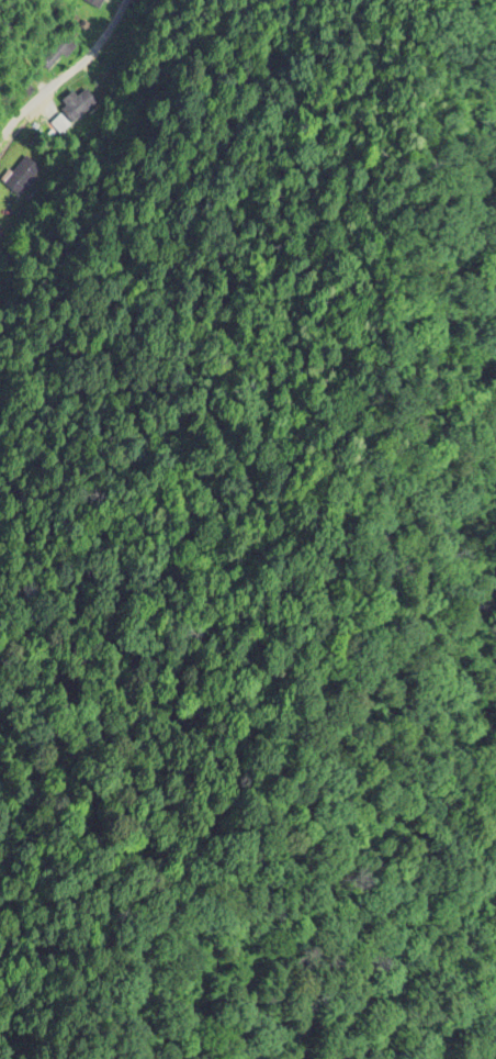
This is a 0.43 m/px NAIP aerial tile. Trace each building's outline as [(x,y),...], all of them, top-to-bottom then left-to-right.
[(62,34),(36,58),(48,71),(74,47),(62,34)]
